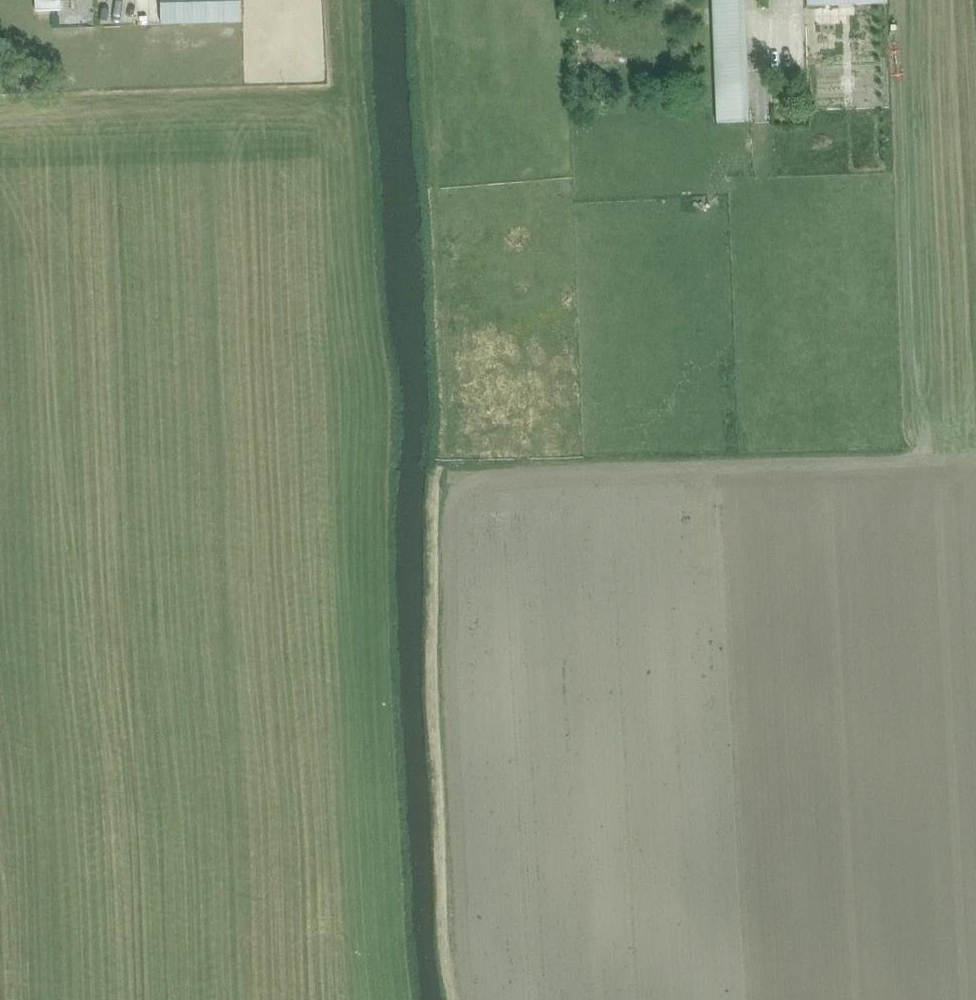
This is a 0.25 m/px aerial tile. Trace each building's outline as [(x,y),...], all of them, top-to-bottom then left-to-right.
[(161,24),(241,22),(241,0),(161,0),(161,24)] [(749,122),(745,0),(712,0),(717,123),(749,122)] [(807,7),(805,7),(809,111),(889,108),(885,4),(887,4),(887,0),(807,0),(807,7)] [(80,17),(41,19),(42,34),(81,32),(80,17)] [(97,28),(97,44),(107,44),(107,28),(97,28)]
